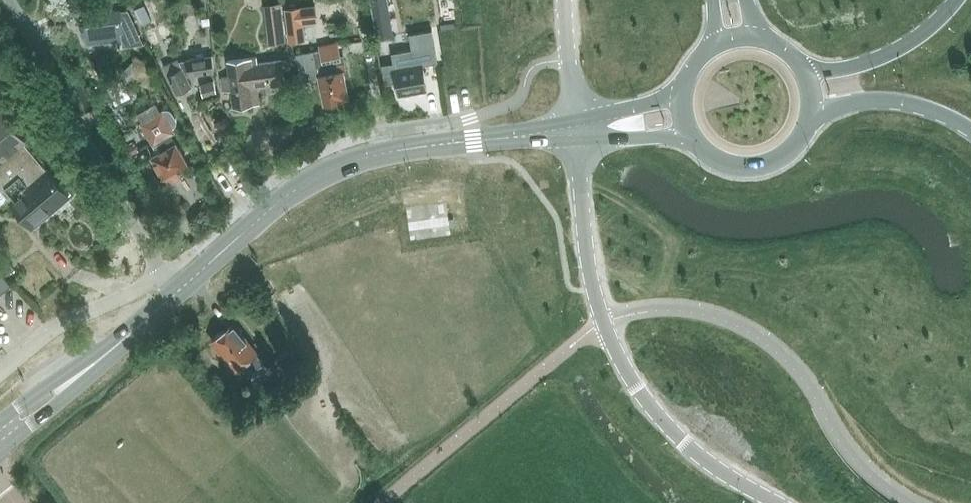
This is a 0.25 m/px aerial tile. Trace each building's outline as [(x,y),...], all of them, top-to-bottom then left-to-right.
[(377,36),(386,35),(383,18),(391,17),(388,0),(371,0),(377,36)] [(285,34),(286,47),(288,47),(287,42),(314,39),(310,7),(283,9),(285,34)] [(106,42),(123,40),(124,45),(144,43),(128,8),(83,14),(87,45),(106,42)] [(394,63),(382,65),(385,84),(397,82),(399,95),(404,94),(405,96),(411,95),(412,93),(428,91),(423,63),(437,61),(432,31),(409,35),(412,50),(392,53),(394,63)] [(154,32),(146,34),(150,47),(158,45),(154,32)] [(286,47),(285,34),(271,35),(273,55),(288,53),(288,47),(286,47)] [(344,71),(347,70),(344,55),(341,56),(338,41),(319,45),(320,50),(296,54),(299,72),(293,74),(295,83),(319,79),(325,105),(327,104),(331,106),(337,105),(339,102),(343,101),(343,99),(349,98),(344,71)] [(186,75),(214,71),(212,56),(179,61),(178,58),(163,66),(177,94),(191,87),(186,75)] [(280,61),(258,64),(257,56),(253,57),(253,58),(228,60),(227,61),(229,78),(219,79),(221,93),(231,92),(233,108),(260,104),(258,88),(283,84),(280,61)] [(130,98),(120,77),(113,80),(115,83),(107,86),(115,104),(130,98)] [(150,99),(136,107),(144,121),(140,123),(153,146),(158,143),(163,152),(158,155),(153,157),(165,178),(166,178),(170,185),(182,177),(178,171),(190,164),(178,142),(176,143),(172,135),(176,133),(172,126),(173,126),(173,125),(174,124),(175,122),(175,120),(174,119),(171,113),(176,110),(158,78),(149,83),(148,84),(147,85),(145,88),(145,90),(146,92),(150,99)] [(214,82),(201,85),(205,98),(217,94),(214,82)] [(33,228),(69,197),(26,145),(28,143),(0,110),(0,211),(11,202),(33,228)] [(133,141),(125,145),(130,153),(138,149),(133,141)] [(119,236),(114,239),(121,253),(126,250),(119,236)] [(8,262),(1,268),(8,276),(15,270),(8,262)] [(11,286),(0,272),(0,295),(11,286)] [(246,364),(254,373),(265,365),(234,326),(228,331),(223,331),(215,337),(215,342),(214,343),(237,371),(246,364)] [(271,365),(282,380),(301,365),(290,350),(271,365)]
